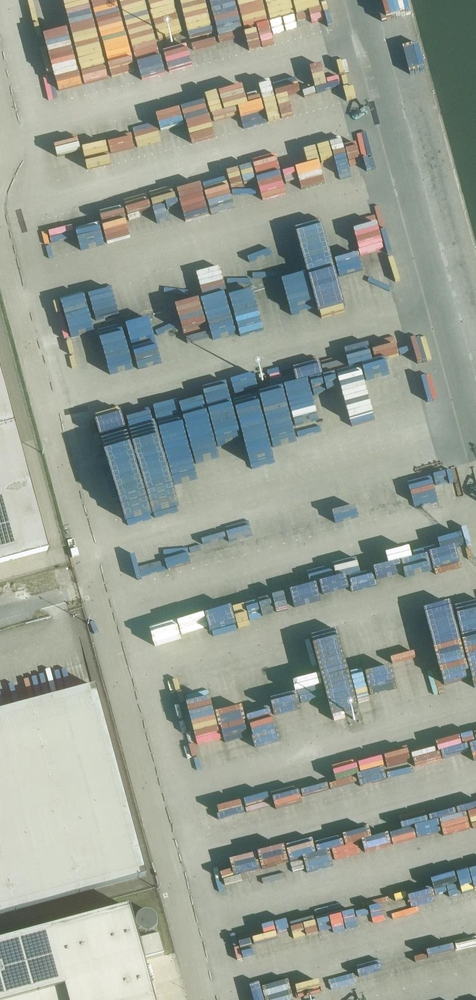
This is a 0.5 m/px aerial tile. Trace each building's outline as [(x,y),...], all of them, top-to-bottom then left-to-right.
[(87,76),(96,117),(134,108),(124,68),(87,76)] [(226,147),(232,141),(227,134),(220,140),(226,147)] [(177,235),(179,245),(190,243),(188,233),(177,235)] [(208,302),(202,304),(205,313),(211,312),(208,302)] [(339,380),(339,362),(332,362),(339,360),(339,348),(330,351),(330,356),(327,356),(319,358),(321,365),(321,367),(326,384),(339,380)] [(0,369),(0,562),(48,549),(0,369)] [(180,574),(190,571),(188,562),(178,564),(180,574)] [(178,622),(190,620),(187,608),(175,610),(178,622)] [(175,612),(164,613),(165,627),(177,626),(175,612)] [(247,679),(257,676),(254,669),(245,672),(247,679)] [(185,702),(208,697),(205,684),(182,690),(185,702)] [(145,875),(94,686),(0,712),(0,914),(145,875)] [(272,727),(260,730),(262,735),(250,738),(253,749),(276,743),(272,727)] [(220,732),(208,735),(209,739),(196,741),(199,753),(213,751),(213,752),(223,750),(220,732)] [(241,742),(225,744),(226,753),(238,751),(237,746),(241,746),(241,742)] [(359,827),(361,845),(386,842),(384,824),(359,827)] [(0,941),(0,999),(153,999),(128,905),(0,941)] [(153,934),(152,929),(154,926),(156,922),(155,918),(153,915),(150,912),(146,911),(142,911),(138,913),(136,917),(134,920),(135,925),(137,928),(140,931),(144,932),(145,936),(139,937),(144,956),(163,951),(158,932),(153,934)]
